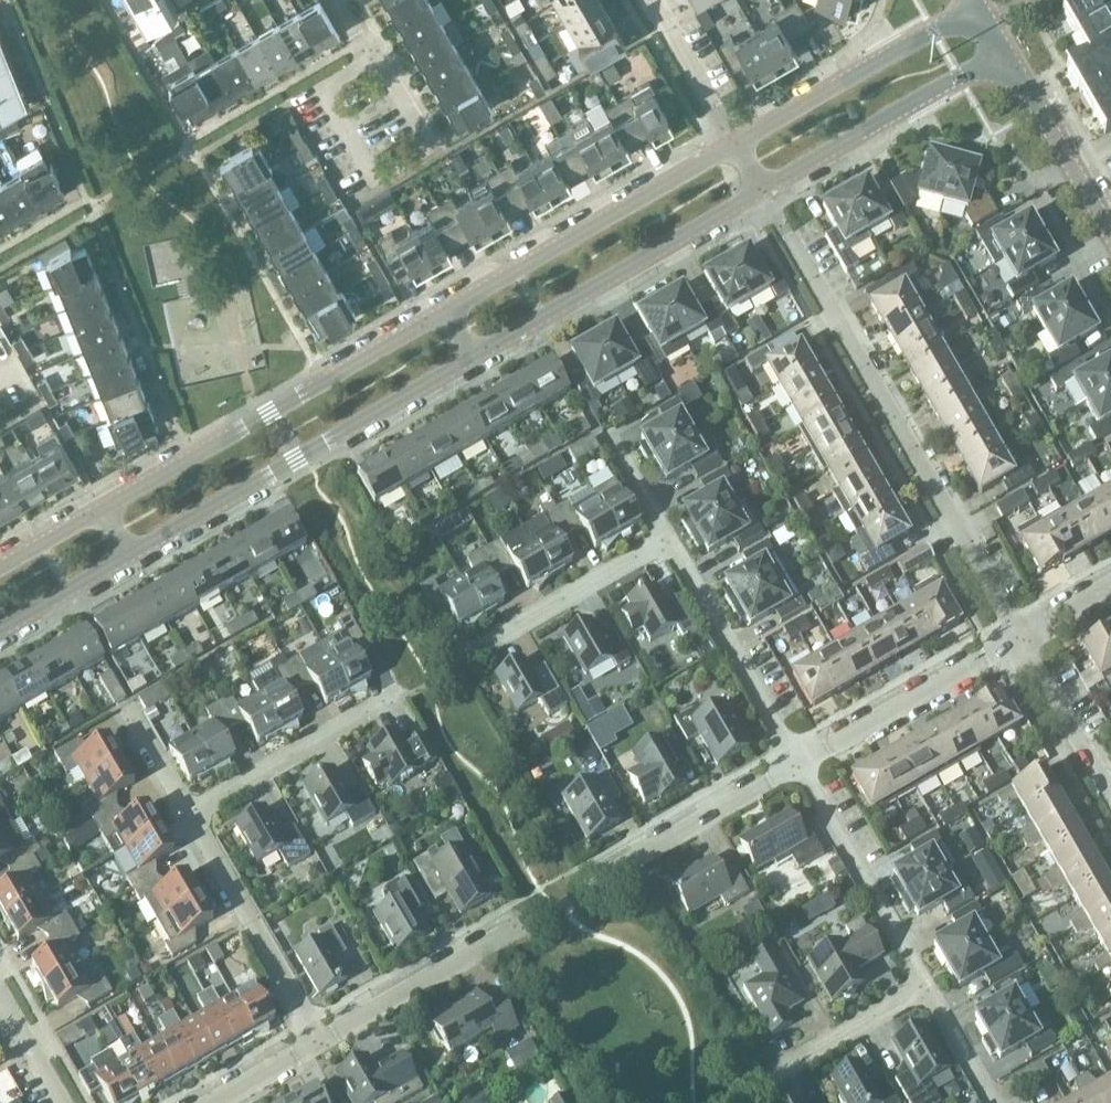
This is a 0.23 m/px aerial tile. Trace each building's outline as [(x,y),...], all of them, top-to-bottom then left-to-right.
[(138,8),(152,0),(125,0),(132,11),(138,8)] [(132,11),(144,33),(179,13),(171,0),(152,0),(138,8),(132,11)] [(223,8),(227,5),(224,0),(217,0),(211,3),(216,11),(223,8)] [(299,10),(319,44),(326,40),(327,41),(340,33),(321,0),(317,0),(299,10)] [(432,2),(431,0),(388,0),(385,2),(386,3),(387,2),(391,9),(390,10),(397,22),(432,2)] [(496,8),(498,7),(494,0),(484,0),(483,0),(489,11),(496,8)] [(555,3),(567,23),(602,3),(601,0),(559,0),(555,3)] [(800,31),(812,24),(798,0),(786,7),(800,31)] [(860,0),(816,0),(816,2),(839,8),(845,18),(855,12),(856,12),(860,0)] [(1102,0),(1084,0),(1063,12),(1076,35),(1110,15),(1102,0)] [(432,2),(397,22),(398,24),(399,23),(403,30),(402,31),(409,43),(444,23),(432,2)] [(211,3),(203,8),(200,10),(205,18),(216,11),(211,3)] [(614,24),(602,3),(567,23),(579,44),(614,24)] [(706,6),(696,12),(705,28),(715,22),(706,6)] [(515,24),(526,18),(520,7),(509,13),(515,24)] [(800,31),(786,7),(774,14),(776,19),(756,30),(777,67),(799,55),(789,38),(800,31)] [(320,45),(319,44),(299,10),(279,22),(298,56),(305,52),(306,53),(320,45)] [(1076,35),(1088,56),(1102,49),(1110,44),(1110,16),(1110,15),(1076,35)] [(526,18),(515,24),(521,35),(532,29),(526,18)] [(167,31),(173,38),(185,29),(179,21),(167,31)] [(298,56),(279,22),(258,34),(278,68),(285,64),(285,65),(299,57),(298,56)] [(421,64),(456,43),(444,23),(409,43),(410,44),(411,44),(415,51),(414,51),(421,64)] [(579,44),(591,65),(626,45),(614,24),(579,44)] [(507,42),(515,37),(509,26),(501,31),(507,42)] [(777,67),(756,30),(736,42),(733,38),(721,45),(735,69),(746,62),(756,79),(777,67)] [(173,38),(167,31),(155,40),(161,48),(173,38)] [(278,68),(258,34),(238,46),(257,80),(264,76),(265,77),(278,69),(278,68)] [(12,59),(3,37),(0,38),(0,64),(12,59)] [(515,37),(507,42),(513,53),(522,48),(515,37)] [(433,84),(468,64),(456,43),(421,64),(422,65),(423,64),(427,71),(426,72),(433,84)] [(1102,49),(1088,56),(1067,68),(1080,90),(1110,72),(1110,44),(1102,49)] [(236,92),(217,58),(210,46),(190,58),(216,104),(223,100),(223,101),(237,93),(236,92)] [(257,80),(238,46),(217,58),(236,92),(243,88),(244,89),(258,81),(257,80)] [(540,68),(551,62),(545,51),(534,57),(540,68)] [(190,58),(162,74),(182,108),(186,105),(194,118),(196,117),(195,116),(202,111),(203,113),(216,105),(216,104),(190,58)] [(21,82),(12,59),(0,64),(0,90),(21,82)] [(551,62),(540,68),(547,79),(558,73),(551,62)] [(614,62),(603,69),(611,83),(622,76),(614,62)] [(445,105),(480,85),(468,64),(433,84),(434,85),(435,85),(439,92),(438,92),(445,105)] [(599,68),(591,73),(599,85),(606,80),(599,68)] [(1110,101),(1110,72),(1080,90),(1093,112),(1110,101)] [(546,91),(537,75),(529,80),(538,96),(546,91)] [(0,90),(0,116),(30,104),(21,82),(0,90)] [(480,85),(445,105),(445,106),(447,105),(451,112),(450,113),(457,126),(492,106),(480,85)] [(631,93),(618,101),(641,141),(653,134),(655,138),(674,127),(654,92),(636,102),(631,93)] [(551,96),(540,103),(544,110),(556,103),(551,96)] [(630,147),(641,141),(618,101),(606,108),(610,117),(593,127),(614,162),(632,151),(630,147)] [(1106,135),(1110,132),(1110,101),(1093,112),(1106,135)] [(3,126),(7,135),(21,129),(18,120),(3,126)] [(508,125),(500,130),(507,142),(515,137),(508,125)] [(596,172),(614,162),(593,127),(576,136),(571,128),(559,135),(582,175),(593,168),(596,172)] [(298,147),(307,142),(299,128),(290,133),(298,147)] [(582,175),(559,135),(546,143),(551,151),(534,161),(554,196),(572,186),(570,182),(582,175)] [(234,188),(269,168),(273,166),(259,143),(255,146),(252,141),(231,154),(233,158),(221,165),(229,179),(230,178),(234,185),(233,186),(234,188)] [(307,142),(298,147),(306,160),(314,155),(307,142)] [(44,204),(56,197),(55,196),(62,192),(63,193),(65,192),(58,179),(60,179),(52,159),(47,161),(39,146),(17,158),(22,166),(20,167),(22,170),(24,169),(44,204)] [(459,149),(454,152),(450,154),(457,166),(466,161),(459,149)] [(955,159),(954,159),(955,155),(939,150),(938,155),(931,153),(924,180),(906,176),(891,185),(905,210),(917,203),(919,196),(944,203),(955,159)] [(944,203),(968,209),(966,216),(973,228),(998,214),(989,198),(990,195),(990,193),(990,192),(990,190),(989,189),(989,187),(988,184),(986,182),(984,180),(981,178),(980,177),(977,176),(980,166),(972,164),(973,159),(958,155),(957,160),(955,159),(944,203)] [(452,160),(444,165),(449,173),(457,168),(452,160)] [(554,196),(534,161),(517,171),(512,162),(499,170),(522,210),(534,203),(536,207),(554,196)] [(269,168),(234,188),(241,200),(242,199),(246,206),(245,206),(245,208),(280,188),(269,168)] [(23,216),(35,209),(35,208),(42,204),(42,205),(44,204),(24,169),(22,170),(3,181),(23,216)] [(522,210),(499,170),(486,177),(491,185),(474,195),(494,231),(512,220),(510,216),(522,210)] [(323,190),(332,185),(325,174),(317,179),(323,190)] [(867,181),(861,185),(858,179),(842,188),(868,233),(889,220),(895,230),(907,223),(892,198),(881,205),(867,181)] [(3,181),(0,183),(0,224),(3,228),(15,221),(14,220),(21,216),(22,217),(23,216),(3,181)] [(332,185),(323,190),(330,201),(338,196),(332,185)] [(257,228),(292,208),(280,188),(245,208),(253,220),(254,219),(258,226),(257,227),(257,228)] [(868,233),(842,188),(827,197),(830,203),(824,206),(837,230),(826,236),(847,273),(859,266),(851,253),(872,240),(868,233)] [(494,231),(474,195),(457,205),(452,197),(439,204),(462,244),(474,237),(476,241),(494,231)] [(368,202),(356,209),(363,221),(375,215),(368,202)] [(462,244),(439,204),(426,212),(431,220),(414,230),(435,265),(453,255),(451,251),(462,244)] [(269,249),(304,229),(292,208),(257,228),(264,241),(266,240),(270,247),(269,248),(269,249)] [(350,230),(358,225),(351,214),(343,219),(350,230)] [(995,266),(1005,260),(1044,238),(1050,234),(1041,219),(1035,222),(1031,216),(1008,230),(1001,218),(976,233),(995,266)] [(358,225),(350,230),(356,241),(364,237),(358,225)] [(281,270),(316,250),(304,229),(269,249),(277,262),(278,261),(282,268),(280,269),(281,270)] [(435,265),(414,230),(397,240),(392,231),(379,239),(402,279),(414,272),(416,276),(435,265)] [(1050,234),(1044,238),(1005,260),(1017,282),(1007,287),(1014,299),(1039,285),(1033,273),(1057,260),(1053,253),(1059,250),(1050,234)] [(66,237),(45,250),(50,258),(71,246),(66,237)] [(54,285),(96,269),(95,267),(94,268),(91,260),(92,260),(87,246),(74,251),(71,246),(50,258),(51,260),(45,262),(54,285)] [(763,273),(749,249),(727,262),(750,301),(771,288),(777,298),(789,292),(774,266),(763,273)] [(293,290),(328,270),(316,250),(281,270),(288,282),(290,281),(294,288),(292,289),(293,290)] [(375,274),(383,269),(375,256),(367,261),(375,274)] [(728,313),(750,301),(727,262),(705,274),(719,298),(708,305),(722,330),(726,338),(738,331),(728,313)] [(949,264),(939,270),(942,275),(952,270),(949,264)] [(892,293),(871,305),(885,327),(886,326),(885,326),(917,307),(927,302),(914,280),(920,277),(913,265),(885,281),(892,293)] [(67,306),(105,291),(104,289),(103,290),(100,282),(101,282),(96,269),(54,285),(55,287),(59,285),(67,306)] [(383,269),(375,274),(383,287),(391,283),(383,269)] [(305,309),(339,290),(328,270),(293,290),(300,303),(301,302),(305,309)] [(1046,331),(1085,309),(1091,306),(1082,290),(1076,293),(1073,287),(1049,301),(1042,289),(1017,304),(1024,316),(1034,310),(1046,331)] [(339,290),(305,309),(304,310),(312,323),(313,323),(317,330),(316,330),(317,333),(330,325),(333,330),(354,318),(351,313),(356,310),(343,288),(339,290)] [(722,330),(708,305),(696,311),(682,288),(661,300),(683,339),(705,327),(710,337),(722,330)] [(76,328),(114,313),(113,311),(112,312),(109,304),(110,304),(105,291),(67,306),(76,328)] [(961,309),(971,304),(965,292),(954,298),(961,309)] [(689,349),(683,339),(661,300),(639,313),(652,337),(641,343),(656,368),(689,349)] [(0,305),(0,317),(3,321),(11,317),(3,303),(0,305)] [(971,304),(961,309),(968,321),(978,315),(971,304)] [(1091,306),(1085,309),(1046,331),(1058,353),(1049,359),(1055,370),(1081,356),(1074,344),(1098,331),(1094,324),(1100,321),(1091,306)] [(897,346),(929,328),(917,307),(885,326),(886,326),(897,346)] [(85,350),(123,335),(122,334),(121,334),(118,327),(119,326),(114,313),(76,328),(85,350)] [(997,315),(990,319),(994,325),(1001,322),(997,315)] [(656,368),(641,343),(629,350),(616,326),(594,339),(616,378),(638,365),(644,375),(656,368)] [(929,328),(897,346),(909,367),(941,348),(940,347),(929,328)] [(722,330),(710,337),(715,344),(726,338),(722,330)] [(991,348),(1001,342),(995,330),(984,336),(991,348)] [(767,331),(756,337),(761,345),(772,339),(767,331)] [(94,372),(132,357),(131,356),(130,356),(127,349),(128,348),(123,335),(85,350),(94,372)] [(20,352),(29,347),(22,336),(14,341),(20,352)] [(594,339),(572,351),(586,375),(574,382),(589,407),(601,400),(595,390),(616,378),(594,339)] [(1001,342),(991,348),(997,359),(1008,353),(1001,342)] [(768,365),(780,386),(813,367),(801,345),(780,357),(773,346),(746,362),(753,374),(768,365)] [(921,388),(958,367),(945,345),(940,347),(941,348),(909,367),(921,388)] [(29,347),(20,352),(27,363),(35,358),(29,347)] [(732,347),(719,354),(725,366),(739,358),(732,347)] [(1021,356),(1014,360),(1019,369),(1026,364),(1021,356)] [(103,394),(140,379),(140,378),(139,378),(136,371),(137,370),(132,357),(94,372),(103,394)] [(1110,389),(1110,360),(1090,372),(1083,360),(1050,379),(1057,391),(1075,381),(1087,403),(1110,389)] [(553,362),(525,379),(542,409),(570,392),(553,362)] [(780,386),(792,407),(824,389),(813,369),(814,368),(813,367),(780,386)] [(965,390),(966,392),(971,389),(958,367),(921,388),(933,409),(965,390)] [(1009,393),(1019,387),(1013,375),(1002,381),(1009,393)] [(44,394),(53,389),(46,378),(38,383),(44,394)] [(108,418),(149,401),(149,400),(148,400),(145,393),(146,392),(140,379),(103,394),(111,415),(108,416),(108,418)] [(542,409),(525,379),(497,395),(514,425),(542,409)] [(665,385),(656,391),(663,402),(672,396),(665,385)] [(1019,387),(1009,393),(1016,404),(1026,398),(1019,387)] [(53,389),(44,394),(51,405),(59,400),(53,389)] [(803,427),(804,428),(836,409),(824,389),(792,407),(803,427)] [(1087,403),(1099,424),(1090,430),(1096,442),(1110,433),(1110,389),(1087,403)] [(977,411),(966,392),(965,390),(933,409),(945,430),(977,411)] [(745,391),(735,397),(741,408),(751,402),(745,391)] [(514,425),(497,395),(469,411),(487,441),(514,425)] [(655,459),(694,436),(704,431),(684,397),(659,412),(666,423),(642,437),(655,459)] [(149,401),(108,418),(118,441),(126,438),(128,442),(146,432),(145,430),(159,424),(158,422),(156,423),(153,415),(155,415),(149,401)] [(630,401),(614,409),(623,424),(638,416),(630,401)] [(41,409),(28,417),(34,427),(47,419),(41,409)] [(803,427),(798,429),(811,451),(848,430),(854,427),(847,415),(841,419),(836,409),(804,428),(803,427)] [(442,427),(459,457),(487,441),(469,411),(468,411),(469,412),(443,426),(442,427)] [(945,430),(957,450),(989,432),(977,411),(945,430)] [(753,429),(764,423),(757,412),(747,418),(753,429)] [(1043,428),(1036,416),(1026,422),(1033,434),(1043,428)] [(67,439),(76,434),(68,421),(60,425),(67,439)] [(572,429),(578,439),(591,431),(586,421),(572,429)] [(764,423),(753,429),(760,441),(770,435),(764,423)] [(414,443),(432,472),(459,457),(442,427),(414,443)] [(154,430),(147,434),(153,445),(160,442),(154,430)] [(811,451),(824,474),(829,471),(828,470),(860,451),(848,430),(811,451)] [(42,452),(33,457),(50,487),(78,471),(56,431),(38,441),(42,452)] [(1001,452),(989,432),(957,450),(968,470),(967,471),(968,471),(1001,452)] [(76,434),(67,439),(75,452),(84,448),(76,434)] [(549,435),(541,440),(544,445),(550,455),(563,447),(557,437),(553,440),(549,435)] [(694,436),(655,459),(667,481),(691,467),(698,479),(723,464),(716,452),(706,458),(694,436)] [(594,438),(570,451),(577,464),(601,450),(594,438)] [(387,458),(404,488),(432,472),(414,443),(387,458)] [(531,453),(536,463),(550,455),(544,445),(531,453)] [(1080,451),(1086,462),(1097,455),(1091,445),(1080,451)] [(872,472),(860,451),(828,470),(829,471),(840,490),(872,472)] [(1086,462),(1080,451),(1068,458),(1074,468),(1086,462)] [(1001,452),(968,471),(980,493),(1014,474),(1001,452)] [(536,463),(531,453),(517,460),(523,470),(536,463)] [(5,473),(22,503),(48,487),(49,488),(50,487),(33,457),(5,473)] [(772,474),(782,468),(775,457),(765,463),(772,474)] [(404,488),(387,458),(358,475),(375,505),(404,488)] [(546,465),(538,470),(545,482),(553,477),(546,465)] [(1018,471),(1025,483),(1035,477),(1028,465),(1018,471)] [(782,468),(772,474),(778,486),(789,480),(782,468)] [(697,531),(736,509),(723,488),(733,482),(726,470),(701,485),(708,496),(684,510),(697,531)] [(872,472),(840,490),(832,495),(844,515),(884,492),(872,472)] [(5,473),(0,476),(0,515),(22,503),(5,473)] [(1044,480),(1050,490),(1061,483),(1055,473),(1044,480)] [(476,485),(481,495),(495,487),(489,477),(476,485)] [(598,501),(620,539),(634,530),(633,528),(641,523),(616,480),(593,493),(598,501)] [(1050,490),(1044,480),(1032,486),(1038,497),(1050,490)] [(481,495),(476,485),(463,492),(468,502),(481,495)] [(1105,537),(1110,533),(1110,500),(1104,488),(1083,500),(1105,537)] [(856,536),(864,532),(896,513),(895,512),(884,492),(844,515),(856,536)] [(1023,492),(996,507),(1003,519),(1030,503),(1023,492)] [(801,512),(812,507),(805,495),(795,501),(801,512)] [(1105,537),(1083,500),(1063,512),(1084,549),(1105,537)] [(620,539),(598,501),(577,513),(570,501),(557,509),(571,533),(582,526),(596,549),(601,547),(607,552),(620,539)] [(523,528),(530,540),(551,578),(566,570),(565,567),(573,563),(559,540),(571,533),(557,509),(555,505),(542,512),(544,516),(523,528)] [(812,507),(801,512),(808,524),(818,518),(812,507)] [(736,509),(697,531),(709,553),(733,540),(739,551),(765,536),(758,525),(748,530),(736,509)] [(895,512),(896,513),(864,532),(876,553),(910,534),(897,512),(895,512)] [(1042,524),(1045,529),(1064,562),(1065,562),(1064,561),(1084,549),(1063,512),(1042,524)] [(261,531),(278,561),(307,544),(290,514),(261,531)] [(424,522),(429,532),(443,524),(437,515),(424,522)] [(429,532),(424,522),(411,530),(416,540),(429,532)] [(446,523),(435,530),(441,540),(452,534),(446,523)] [(981,535),(987,544),(996,539),(991,529),(981,535)] [(1064,562),(1045,529),(1023,541),(1042,575),(1064,562)] [(278,561),(261,531),(234,547),(251,577),(278,561)] [(551,578),(530,540),(517,547),(510,536),(489,548),(503,572),(514,565),(528,589),(533,586),(539,592),(551,578)] [(829,536),(819,542),(825,554),(836,548),(829,536)] [(738,604),(787,576),(768,543),(743,557),(750,569),(726,582),(738,604)] [(206,563),(223,593),(251,577),(234,547),(206,563)] [(905,576),(915,570),(934,559),(927,547),(898,564),(905,576)] [(462,579),(483,617),(498,609),(497,607),(505,602),(491,579),(503,572),(489,548),(468,560),(475,572),(462,579)] [(861,562),(868,574),(878,568),(871,556),(861,562)] [(223,593),(206,563),(205,563),(205,564),(180,578),(179,579),(196,608),(223,593)] [(877,576),(883,586),(895,580),(889,569),(877,576)] [(329,572),(310,583),(317,594),(336,583),(329,572)] [(807,609),(800,597),(787,576),(738,604),(751,626),(775,612),(781,624),(807,609)] [(883,586),(877,576),(866,582),(872,593),(883,586)] [(151,595),(168,624),(196,608),(179,579),(151,595)] [(483,617),(462,579),(440,592),(433,580),(421,587),(435,611),(446,605),(460,628),(465,625),(471,631),(483,617)] [(960,622),(936,579),(914,592),(919,601),(939,634),(960,622)] [(301,580),(294,584),(299,594),(307,590),(301,580)] [(666,604),(657,588),(658,587),(657,586),(642,594),(641,592),(620,605),(621,606),(629,601),(632,607),(623,613),(622,611),(621,612),(634,636),(636,635),(635,633),(644,628),(651,640),(650,641),(651,642),(678,627),(686,642),(698,635),(676,598),(666,604)] [(298,595),(304,604),(317,597),(311,587),(307,590),(299,594),(298,595)] [(819,590),(808,595),(813,603),(823,598),(819,590)] [(827,597),(833,607),(845,601),(839,590),(827,597)] [(123,610),(141,640),(168,624),(151,595),(123,610)] [(304,604),(298,595),(285,602),(291,612),(304,604)] [(833,607),(827,597),(816,604),(822,614),(833,607)] [(900,612),(899,613),(917,645),(937,634),(938,635),(939,634),(919,601),(900,612)] [(875,621),(896,657),(917,645),(899,613),(900,612),(897,608),(875,621)] [(141,640),(123,610),(95,627),(112,657),(141,640)] [(239,621),(245,631),(258,623),(253,613),(239,621)] [(322,645),(328,656),(350,694),(368,690),(366,682),(371,679),(358,656),(370,649),(351,617),(339,624),(343,632),(322,645)] [(794,624),(801,636),(811,630),(804,618),(794,624)] [(245,631),(239,621),(226,628),(232,638),(245,631)] [(565,636),(587,675),(613,660),(618,669),(631,661),(614,630),(601,638),(591,621),(565,636)] [(896,657),(875,621),(854,633),(875,669),(896,657)] [(801,636),(794,624),(784,630),(791,642),(801,636)] [(88,631),(59,647),(76,677),(105,661),(88,631)] [(1104,632),(1082,645),(1104,682),(1110,678),(1110,644),(1104,632)] [(875,669),(854,633),(832,645),(835,650),(836,649),(855,681),(875,669)] [(184,652),(190,662),(203,655),(198,645),(184,652)] [(328,656),(322,645),(300,656),(287,664),(301,688),(313,681),(326,705),(334,700),(336,702),(350,694),(328,656)] [(76,677),(59,647),(58,648),(32,664),(49,693),(76,677)] [(815,661),(835,694),(836,694),(835,693),(855,681),(836,649),(835,650),(815,661)] [(190,662),(184,652),(171,660),(177,670),(190,662)] [(497,675),(519,712),(537,702),(541,703),(549,717),(568,706),(545,666),(532,673),(524,660),(497,675)] [(835,694),(815,661),(794,674),(813,707),(835,694)] [(4,680),(21,709),(49,693),(32,664),(4,680)] [(260,695),(282,733),(300,729),(298,721),(303,718),(290,695),(301,688),(287,664),(253,684),(260,695)] [(127,699),(112,672),(100,679),(116,705),(127,699)] [(142,677),(128,685),(134,695),(147,687),(142,677)] [(21,709),(4,680),(0,682),(0,721),(21,709)] [(164,685),(139,699),(147,712),(171,698),(164,685)] [(979,704),(998,738),(1020,725),(1001,692),(979,704)] [(260,695),(239,708),(232,696),(219,703),(233,727),(245,721),(258,744),(266,739),(268,742),(282,733),(260,695)] [(588,704),(579,709),(588,724),(606,714),(598,699),(588,704)] [(233,727),(219,703),(207,711),(213,723),(192,735),(214,773),(232,769),(230,760),(235,757),(222,734),(233,727)] [(699,705),(675,719),(688,742),(701,735),(719,765),(750,747),(725,704),(705,715),(699,705)] [(959,717),(980,754),(981,753),(979,749),(998,738),(979,704),(978,705),(979,706),(959,717)] [(65,721),(71,731),(84,724),(78,714),(65,721)] [(938,729),(959,766),(980,754),(959,717),(938,729)] [(71,731),(65,721),(52,729),(58,739),(71,731)] [(607,732),(601,721),(587,729),(593,740),(607,732)] [(569,724),(562,728),(568,738),(574,734),(569,724)] [(917,742),(938,778),(959,766),(938,729),(917,742)] [(644,769),(631,777),(645,802),(659,795),(661,799),(686,784),(678,770),(673,761),(685,754),(671,730),(649,742),(651,745),(635,754),(642,765),(644,769)] [(376,758),(365,764),(377,785),(388,779),(392,786),(399,783),(403,783),(410,779),(413,775),(435,762),(422,738),(409,745),(410,746),(406,748),(397,733),(371,748),(376,758)] [(585,733),(573,740),(580,752),(593,745),(585,733)] [(214,773),(192,735),(170,748),(190,783),(198,779),(199,781),(214,773)] [(87,781),(125,759),(121,741),(112,743),(110,738),(86,751),(79,740),(55,754),(67,775),(79,768),(87,781)] [(938,778),(917,742),(896,754),(918,790),(938,778)] [(518,750),(517,755),(519,758),(524,760),(527,757),(529,753),(526,749),(522,748),(518,750)] [(13,759),(19,769),(32,761),(27,751),(13,759)] [(875,764),(897,802),(898,801),(895,797),(914,786),(916,791),(918,790),(896,754),(877,765),(876,764),(875,764)] [(19,769),(13,759),(0,767),(6,777),(19,769)] [(95,822),(119,808),(112,796),(135,783),(131,775),(133,774),(125,759),(87,781),(99,802),(87,809),(95,822)] [(1024,759),(1014,765),(1021,777),(1031,771),(1024,759)] [(897,802),(875,764),(853,777),(875,815),(897,802)] [(1026,811),(1059,792),(1054,784),(1057,782),(1049,768),(1013,789),(999,797),(1003,804),(1019,800),(1026,811)] [(333,770),(305,786),(327,825),(346,814),(354,827),(376,814),(361,788),(348,795),(333,770)] [(994,778),(1000,789),(1011,782),(1005,772),(994,778)] [(596,780),(564,798),(589,840),(620,822),(610,804),(608,798),(616,793),(620,798),(621,797),(608,774),(596,781),(596,780)] [(1000,789),(994,778),(982,785),(988,795),(1000,789)] [(1059,792),(1026,811),(1032,823),(1020,835),(1024,841),(1074,812),(1067,799),(1063,801),(1059,792)] [(3,830),(12,824),(0,803),(2,801),(0,798),(0,831),(3,830)] [(951,811),(957,821),(968,815),(962,804),(951,811)] [(118,836),(126,849),(164,827),(156,813),(153,814),(149,806),(125,820),(119,808),(95,822),(107,843),(118,836)] [(266,809),(236,826),(258,864),(279,852),(289,868),(311,856),(295,828),(282,836),(266,809)] [(915,810),(905,816),(910,825),(920,819),(915,810)] [(957,821),(951,811),(939,817),(945,828),(957,821)] [(1074,812),(1024,841),(1028,848),(1044,844),(1051,855),(1084,836),(1079,828),(1082,826),(1074,812)] [(741,842),(757,870),(774,861),(778,867),(793,858),(799,869),(825,854),(813,834),(805,838),(791,813),(768,826),(769,828),(760,833),(759,831),(741,842)] [(910,825),(917,837),(927,831),(920,819),(910,825)] [(69,822),(59,828),(65,838),(75,832),(69,822)] [(399,823),(390,828),(395,837),(404,831),(399,823)] [(0,831),(0,861),(3,859),(10,871),(34,857),(42,852),(34,840),(25,845),(12,824),(3,830),(0,831)] [(917,837),(910,825),(900,831),(907,842),(917,837)] [(127,877),(134,890),(158,876),(151,865),(175,851),(170,843),(172,842),(164,827),(126,849),(138,870),(127,877)] [(76,832),(64,839),(71,851),(78,847),(80,839),(76,832)] [(906,895),(945,872),(955,867),(936,833),(911,848),(918,859),(894,873),(906,895)] [(1084,836),(1051,855),(1057,866),(1045,879),(1049,885),(1099,856),(1092,842),(1088,844),(1084,836)] [(429,854),(414,862),(437,902),(438,901),(430,886),(442,879),(462,914),(493,896),(464,847),(435,864),(429,854)] [(42,852),(34,857),(40,866),(51,860),(45,850),(42,852)] [(1099,856),(1049,885),(1053,891),(1069,887),(1076,899),(1109,880),(1104,872),(1107,870),(1099,856)] [(10,871),(17,882),(0,892),(0,912),(4,919),(42,898),(30,876),(42,870),(40,866),(34,857),(10,871)] [(993,876),(992,859),(975,860),(975,857),(964,858),(966,878),(993,876)] [(839,858),(831,863),(839,876),(847,871),(839,858)] [(690,871),(672,882),(689,913),(720,895),(726,906),(750,893),(733,864),(720,872),(713,860),(691,873),(690,871)] [(313,868),(310,876),(314,882),(325,876),(318,865),(313,868)] [(945,872),(906,895),(919,917),(943,903),(949,914),(975,900),(968,888),(958,894),(945,872)] [(165,888),(158,876),(134,890),(141,903),(145,900),(158,922),(203,896),(195,881),(193,882),(188,874),(165,888)] [(1045,879),(1037,883),(1041,890),(1049,885),(1045,879)] [(388,908),(375,915),(396,952),(426,934),(415,914),(427,907),(412,880),(403,885),(400,880),(388,887),(387,888),(385,890),(384,891),(384,892),(383,893),(383,895),(383,896),(383,897),(383,899),(384,901),(384,902),(388,908)] [(1110,907),(1110,884),(1109,880),(1076,899),(1082,910),(1070,922),(1074,929),(1110,907)] [(828,895),(818,901),(825,914),(836,908),(828,895)] [(217,908),(203,896),(158,922),(170,943),(166,945),(173,958),(197,944),(191,933),(214,919),(211,914),(217,908)] [(54,919),(42,898),(4,919),(13,934),(15,933),(19,941),(43,927),(50,939),(74,925),(66,912),(54,919)] [(947,966),(986,943),(974,922),(984,916),(977,904),(952,919),(959,930),(935,944),(947,966)] [(1110,936),(1110,907),(1074,929),(1078,935),(1094,931),(1101,942),(1110,936)] [(1016,912),(1014,919),(1017,925),(1027,919),(1021,909),(1016,912)] [(79,922),(74,925),(79,933),(86,929),(81,920),(79,922)] [(812,960),(802,966),(802,967),(812,961),(821,977),(820,978),(833,1002),(843,996),(846,998),(851,998),(854,996),(856,993),(857,988),(864,984),(857,970),(883,956),(862,920),(846,929),(852,939),(842,945),(841,943),(811,959),(812,960)] [(74,925),(50,939),(56,950),(33,964),(37,972),(35,973),(44,987),(81,966),(69,944),(81,938),(79,933),(74,925)] [(323,940),(297,955),(320,995),(337,986),(342,983),(347,980),(333,956),(345,949),(332,926),(319,934),(323,940)] [(773,926),(764,931),(769,940),(778,935),(773,926)] [(1101,942),(1107,954),(1095,966),(1099,972),(1110,966),(1110,936),(1101,942)] [(986,943),(947,966),(960,988),(984,974),(990,986),(1023,966),(1016,955),(999,965),(986,943)] [(217,946),(207,952),(215,965),(225,959),(217,946)] [(773,948),(773,946),(751,959),(752,960),(754,959),(764,977),(759,980),(758,979),(744,987),(753,1003),(754,1002),(773,1035),(771,1036),(772,1037),(794,1024),(793,1023),(791,1024),(785,1013),(803,1003),(772,949),(773,948)] [(199,957),(188,963),(195,975),(206,969),(199,957)] [(81,966),(44,987),(47,1005),(56,1004),(59,1009),(82,995),(89,1007),(113,993),(106,980),(94,987),(81,966)] [(145,967),(141,969),(146,976),(153,972),(150,968),(145,967)] [(136,969),(128,974),(133,983),(142,978),(136,969)] [(1027,972),(1020,977),(1025,987),(1033,982),(1027,972)] [(989,1037),(1028,1015),(1015,993),(1025,987),(1018,976),(993,990),(1000,1002),(976,1015),(989,1037)] [(255,984),(233,997),(255,1034),(270,1031),(270,1030),(269,1030),(268,1024),(275,1020),(255,984)] [(148,986),(138,991),(145,1002),(155,996),(148,986)] [(243,1041),(255,1034),(233,997),(221,1004),(213,990),(206,994),(234,1043),(242,1039),(243,1041)] [(207,1012),(194,1019),(216,1057),(228,1050),(227,1048),(234,1043),(206,994),(199,998),(207,1012)] [(457,1006),(458,1007),(432,1022),(435,1027),(434,1033),(440,1044),(446,1046),(451,1055),(493,1031),(498,1039),(517,1028),(501,1000),(485,1009),(477,994),(457,1006)] [(168,998),(160,1003),(166,1015),(175,1010),(168,998)] [(110,1008),(102,1013),(110,1026),(117,1021),(110,1008)] [(174,1012),(167,1016),(195,1066),(203,1062),(204,1064),(216,1057),(194,1019),(182,1026),(174,1012)] [(1028,1015),(989,1037),(1001,1059),(1025,1045),(1031,1057),(1057,1042),(1050,1030),(1040,1036),(1028,1015)] [(168,1034),(155,1041),(177,1079),(189,1072),(188,1070),(195,1066),(167,1016),(159,1020),(168,1034)] [(90,1019),(80,1025),(88,1038),(98,1032),(90,1019)] [(894,1043),(905,1062),(911,1072),(896,1080),(909,1102),(941,1102),(937,1095),(929,1082),(950,1070),(925,1025),(894,1043)] [(135,1035),(127,1039),(156,1088),(164,1084),(165,1086),(177,1079),(155,1041),(143,1049),(135,1035)] [(128,1057),(116,1064),(138,1102),(150,1095),(149,1093),(156,1088),(127,1039),(120,1043),(128,1057)] [(530,1041),(507,1053),(516,1069),(538,1056),(530,1041)] [(338,1074),(355,1102),(401,1102),(424,1090),(404,1056),(375,1072),(367,1058),(338,1074)] [(832,1079),(841,1094),(839,1098),(842,1102),(899,1102),(884,1077),(872,1085),(859,1063),(832,1079)] [(1051,1075),(1044,1063),(1020,1077),(1027,1089),(1051,1075)] [(116,1064),(98,1074),(94,1067),(79,1076),(91,1096),(102,1090),(110,1102),(137,1102),(138,1102),(116,1064)] [(1100,1087),(1088,1075),(1082,1078),(1096,1102),(1110,1102),(1110,1080),(1100,1087)] [(1082,1078),(1075,1082),(1079,1099),(1072,1102),(1096,1102),(1082,1078)] [(294,1101),(295,1102),(326,1102),(317,1087),(294,1101)]
